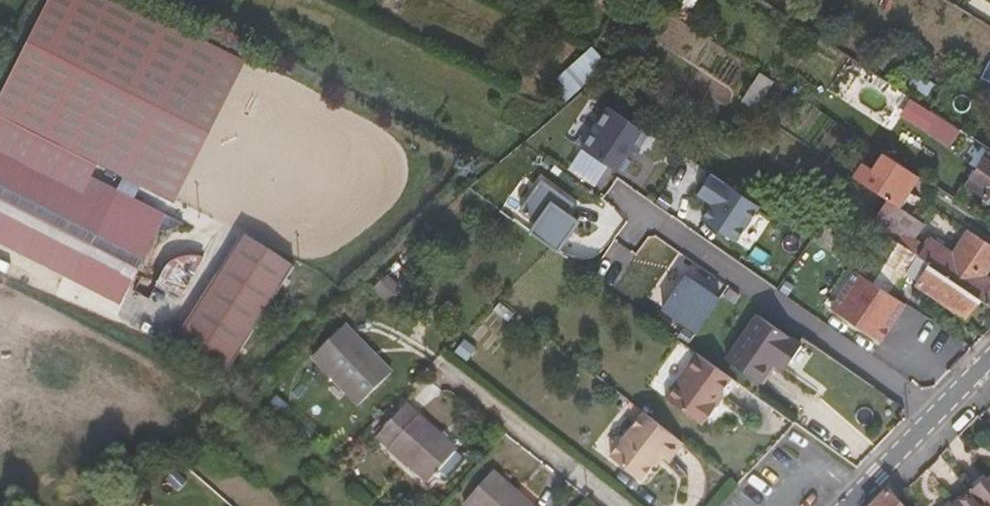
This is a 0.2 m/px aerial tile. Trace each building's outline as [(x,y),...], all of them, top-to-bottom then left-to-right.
[(567,97),(609,59),(594,43),(553,81),(567,97)] [(756,105),(773,78),(762,71),(745,98),(756,105)] [(950,145),(961,129),(913,96),(902,113),(950,145)] [(608,103),(581,143),(621,171),(648,130),(608,103)] [(987,149),(965,184),(989,200),(989,150),(987,149)] [(77,204),(82,194),(0,152),(0,164),(77,204)] [(897,205),(917,177),(884,153),(873,169),(861,162),(851,175),(888,199),(897,205)] [(91,177),(82,194),(77,204),(0,164),(0,233),(50,259),(45,269),(72,283),(118,191),(91,177)] [(711,201),(700,216),(734,239),(758,204),(710,172),(697,191),(711,201)] [(538,181),(518,209),(534,221),(528,230),(554,249),(575,220),(563,211),(569,203),(538,181)] [(916,233),(923,223),(914,217),(897,205),(888,199),(881,209),(916,233)] [(850,221),(855,214),(846,208),(841,214),(850,221)] [(989,263),(989,246),(968,231),(951,254),(930,238),(924,246),(913,238),(916,233),(881,209),(870,224),(879,230),(919,257),(979,299),(987,305),(989,301),(989,280),(982,274),(989,263)] [(879,230),(870,224),(860,217),(853,230),(850,228),(843,238),(822,223),(811,240),(854,269),(879,230)] [(893,295),(909,272),(919,257),(879,230),(854,269),(856,270),(893,295)] [(0,233),(0,245),(45,269),(50,259),(0,233)] [(291,267),(242,241),(174,344),(227,368),(291,267)] [(979,299),(919,257),(909,272),(920,280),(917,285),(965,318),(979,299)] [(893,295),(856,270),(831,308),(880,341),(905,304),(893,295)] [(681,273),(659,305),(694,330),(716,297),(681,273)] [(726,358),(758,382),(772,362),(777,355),(787,362),(799,345),(757,315),(726,358)] [(341,329),(310,357),(354,407),(389,376),(373,359),(370,362),(341,329)] [(730,379),(708,362),(697,354),(665,397),(702,425),(716,407),(711,404),(730,379)] [(787,362),(777,355),(772,362),(781,369),(787,362)] [(404,405),(376,435),(426,483),(454,453),(443,443),(445,440),(404,405)] [(668,464),(683,444),(644,415),(612,455),(642,480),(653,465),(659,457),(664,461),(668,464)] [(658,469),(664,461),(659,457),(653,465),(658,469)] [(515,500),(518,496),(492,473),(463,505),(464,505),(522,505),(515,500)] [(978,505),(989,505),(989,479),(988,476),(967,493),(978,505)] [(886,491),(871,505),(898,505),(886,491)] [(952,505),(953,505),(978,505),(967,493),(952,505)]
